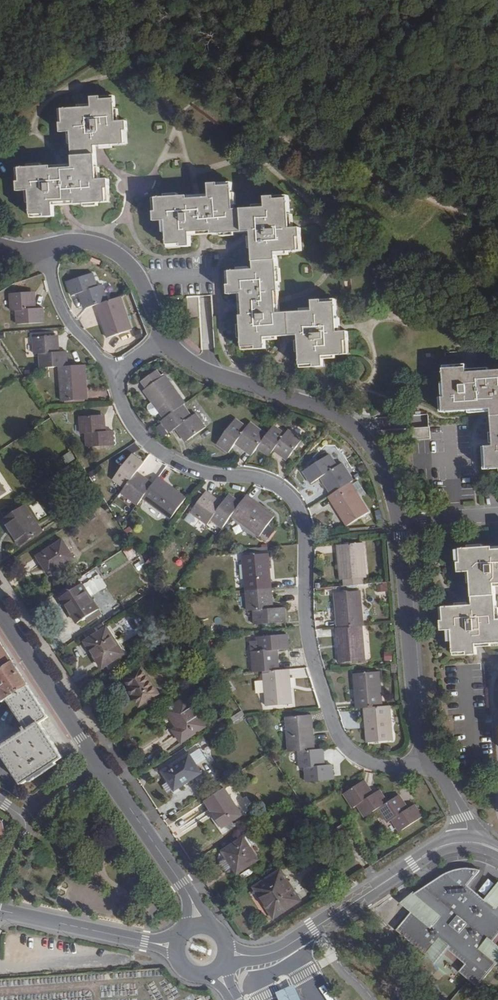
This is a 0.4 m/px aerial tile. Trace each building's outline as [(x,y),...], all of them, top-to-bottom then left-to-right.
[(74,158),(96,157),(95,146),(125,145),(124,130),(127,130),(127,122),(116,122),(115,100),(102,100),(101,98),(92,98),(93,108),(63,109),(64,123),(60,124),(61,132),(72,133),(74,158)] [(76,205),(108,203),(107,190),(110,190),(109,180),(97,181),(96,157),(74,158),(74,165),(74,169),(51,170),(51,167),(20,169),(21,182),(18,183),(19,192),(31,191),(32,215),(46,215),(46,218),(54,217),(54,206),(54,204),(76,202),(76,205)] [(181,244),(182,247),(191,247),(190,236),(190,233),(212,232),(212,235),(247,233),(245,210),(233,210),(232,186),(219,187),(218,184),(209,184),(210,195),(210,198),(188,199),(188,197),(157,198),(158,212),(154,212),(155,222),(167,221),(168,244),(181,244)] [(276,253),(300,251),(299,237),(301,237),(301,229),(291,229),(289,199),(275,200),(275,197),(266,197),(267,208),(245,210),(247,233),(252,232),(254,262),(277,261),(276,253)] [(199,317),(198,295),(211,294),(214,341),(242,339),(241,316),(239,294),(229,295),(228,285),(227,272),(230,272),(255,271),(254,262),(252,232),(247,233),(212,235),(190,236),(191,247),(182,247),(182,259),(184,296),(186,296),(188,318),(199,317)] [(266,337),(288,336),(286,313),(281,314),(278,314),(276,292),(279,292),(277,261),(254,262),(255,271),(230,272),(231,285),(228,285),(229,295),(239,294),(242,294),(244,316),(241,316),(242,339),(243,347),(256,347),(257,349),(266,349),(266,337)] [(82,292),(88,309),(96,305),(108,301),(103,285),(97,286),(93,274),(67,282),(72,296),(80,293),(82,292)] [(32,310),(31,292),(10,294),(11,311),(17,311),(17,325),(44,323),(43,309),(36,309),(32,310)] [(132,330),(121,296),(108,301),(96,305),(99,313),(102,312),(106,323),(103,324),(107,338),(132,330)] [(324,356),(346,355),(345,341),(348,341),(348,332),(338,332),(336,310),(336,302),(322,303),(322,301),(313,301),(314,312),(286,313),(288,336),(299,335),(301,366),(315,365),(315,367),(324,367),(324,356)] [(201,317),(202,349),(212,349),(212,317),(201,317)] [(40,354),(41,368),(59,367),(68,366),(67,352),(59,353),(56,353),(55,336),(34,337),(35,354),(40,354)] [(432,478),(453,477),(473,477),(488,476),(488,469),(485,469),(483,447),(486,447),(494,446),(492,417),(492,409),(444,412),(441,412),(440,398),(443,398),(446,397),(444,370),(444,366),(460,365),(459,352),(414,354),(417,395),(414,395),(415,414),(427,413),(428,426),(411,428),(412,441),(429,441),(432,478)] [(86,380),(86,365),(68,366),(59,367),(62,402),(88,400),(87,392),(84,392),(84,380),(86,380)] [(444,370),(446,397),(443,398),(444,412),(492,409),(492,417),(497,417),(497,371),(466,373),(466,368),(444,370)] [(147,389),(163,378),(158,370),(141,381),(147,389)] [(184,405),(186,403),(165,376),(163,378),(147,389),(144,391),(153,402),(155,401),(162,412),(161,413),(165,418),(184,405)] [(156,415),(161,413),(162,412),(155,401),(153,402),(150,405),(149,409),(152,415),(156,415)] [(165,418),(161,421),(170,433),(176,429),(178,427),(188,441),(205,428),(196,414),(192,416),(184,405),(165,418)] [(103,432),(102,415),(81,417),(82,434),(87,433),(88,448),(115,446),(113,431),(106,431),(103,432)] [(488,469),(497,469),(497,417),(492,417),(494,446),(486,447),(488,469)] [(245,451),(252,455),(258,447),(267,435),(251,423),(247,428),(235,420),(217,444),(229,453),(236,444),(237,441),(247,448),(245,451)] [(285,434),(274,426),(267,435),(258,447),(269,456),(273,451),(275,448),(289,458),(301,441),(288,430),(285,434)] [(178,427),(176,429),(186,443),(188,441),(178,427)] [(236,444),(245,451),(247,448),(237,441),(236,444)] [(287,460),(289,458),(275,448),(273,451),(287,460)] [(349,483),(353,480),(341,463),(337,466),(329,454),(303,472),(311,484),(321,478),(324,476),(330,486),(327,488),(331,494),(349,483)] [(143,498),(153,484),(145,478),(143,481),(136,474),(138,472),(144,463),(132,455),(114,479),(125,487),(121,493),(137,505),(143,498)] [(143,481),(145,478),(138,472),(136,474),(143,481)] [(324,476),(321,478),(327,488),(330,486),(324,476)] [(165,483),(159,477),(153,484),(143,498),(171,518),(186,499),(174,490),(172,492),(164,485),(165,483)] [(174,490),(165,483),(164,485),(172,492),(174,490)] [(331,494),(328,496),(332,504),(335,502),(341,512),(339,514),(347,526),(369,513),(349,483),(331,494)] [(212,520),(222,528),(234,513),(240,503),(229,495),(223,504),(221,506),(211,498),(212,496),(206,492),(191,512),(208,525),(212,520)] [(253,499),(247,495),(240,503),(234,513),(262,534),(268,526),(275,516),(263,508),(261,510),(251,502),(253,499)] [(223,504),(212,496),(211,498),(221,506),(223,504)] [(263,508),(253,499),(251,502),(261,510),(263,508)] [(335,502),(332,504),(339,514),(341,512),(335,502)] [(25,507),(5,520),(13,531),(11,533),(20,546),(42,532),(25,507)] [(268,526),(262,534),(268,539),(274,531),(268,526)] [(62,540),(37,557),(41,564),(46,562),(53,572),(74,559),(62,540)] [(337,545),(338,553),(341,553),(342,565),(339,565),(340,580),(343,580),(343,582),(363,581),(363,578),(366,578),(363,543),(337,545)] [(494,550),(493,547),(461,549),(462,562),(459,562),(460,572),(471,572),(472,595),(495,595),(494,586),(495,584),(497,583),(497,550),(494,550)] [(110,557),(113,564),(124,559),(121,553),(110,557)] [(246,590),(272,588),(271,580),(268,580),(268,569),(270,568),(268,553),(243,555),(246,590)] [(97,575),(82,585),(89,595),(104,585),(97,575)] [(81,584),(61,598),(77,623),(83,620),(84,621),(87,619),(89,623),(99,616),(96,612),(98,610),(89,595),(82,585),(81,584)] [(272,597),(272,588),(246,590),(247,611),(254,610),(255,625),(286,622),(285,607),(273,608),(271,608),(270,598),(272,597)] [(337,620),(337,627),(363,625),(360,591),(335,593),(336,608),(339,608),(340,619),(337,620)] [(472,595),(473,605),(442,608),(439,608),(441,621),(441,630),(452,630),(453,652),(467,652),(467,655),(476,654),(475,644),(497,642),(497,619),(496,620),(495,595),(472,595)] [(363,625),(337,627),(338,635),(341,635),(342,647),(339,648),(339,663),(366,661),(363,625)] [(100,632),(96,627),(84,635),(87,640),(100,632)] [(107,628),(100,632),(87,640),(94,650),(91,651),(102,668),(107,666),(109,670),(121,662),(118,658),(124,654),(107,628)] [(264,671),(280,670),(279,662),(276,662),(275,650),(278,650),(289,649),(288,634),(257,637),(258,651),(251,652),(253,672),(264,671)] [(475,644),(476,654),(467,655),(453,656),(453,652),(440,653),(447,742),(455,742),(460,742),(461,757),(493,755),(494,767),(497,767),(497,642),(475,644)] [(12,661),(0,643),(0,669),(12,661)] [(9,698),(28,685),(12,661),(0,669),(0,682),(1,681),(6,688),(0,693),(0,696),(4,701),(9,698)] [(127,688),(139,706),(159,693),(142,667),(124,678),(130,687),(127,688)] [(290,677),(289,669),(280,670),(264,671),(266,706),(292,704),(290,689),(288,689),(287,678),(290,677)] [(356,700),(357,708),(365,707),(382,706),(379,672),(354,673),(355,689),(358,689),(359,700),(356,700)] [(40,722),(48,717),(28,685),(9,698),(28,726),(26,727),(28,730),(23,734),(22,732),(17,736),(17,737),(1,748),(24,784),(64,758),(40,722)] [(182,742),(205,727),(187,697),(167,710),(178,727),(180,731),(176,733),(182,742)] [(393,740),(390,705),(382,706),(365,707),(365,716),(368,716),(369,727),(366,727),(367,742),(393,740)] [(242,712),(232,715),(235,723),(244,719),(242,712)] [(286,717),(288,752),(300,751),(314,750),(313,735),(310,735),(309,723),(312,723),(312,715),(286,717)] [(322,766),(321,749),(314,750),(300,751),(301,768),(306,768),(307,780),(333,779),(332,765),(325,766),(322,766)] [(201,772),(189,752),(162,770),(168,780),(172,778),(178,788),(201,772)] [(168,780),(175,790),(178,788),(172,778),(168,780)] [(364,780),(362,781),(371,795),(374,794),(364,780)] [(358,805),(365,817),(379,808),(388,802),(380,790),(374,794),(371,795),(362,781),(344,793),(352,808),(358,805)] [(206,801),(212,812),(216,811),(225,825),(241,815),(225,788),(206,801)] [(408,809),(398,795),(396,797),(405,810),(408,809)] [(309,797),(301,802),(306,810),(314,805),(309,797)] [(388,802),(379,808),(388,822),(392,819),(400,831),(422,817),(414,805),(408,809),(405,810),(396,797),(388,802)] [(243,837),(250,847),(252,844),(246,835),(243,837)] [(223,850),(237,872),(258,860),(250,847),(243,837),(223,850)] [(237,872),(223,850),(220,852),(218,860),(227,873),(234,875),(237,872)] [(192,862),(201,875),(210,869),(202,856),(192,862)] [(478,987),(497,962),(497,948),(492,943),(497,936),(497,887),(486,901),(474,890),(468,885),(480,871),(476,870),(473,869),(468,869),(464,869),(459,870),(455,871),(450,872),(446,874),(440,877),(414,895),(424,903),(418,911),(415,909),(397,931),(436,963),(447,950),(465,964),(459,972),(472,982),(473,984),(475,985),(476,986),(478,987)] [(256,888),(274,916),(299,900),(281,872),(256,888)] [(294,984),(285,988),(276,992),(280,999),(301,999),(294,984)]
